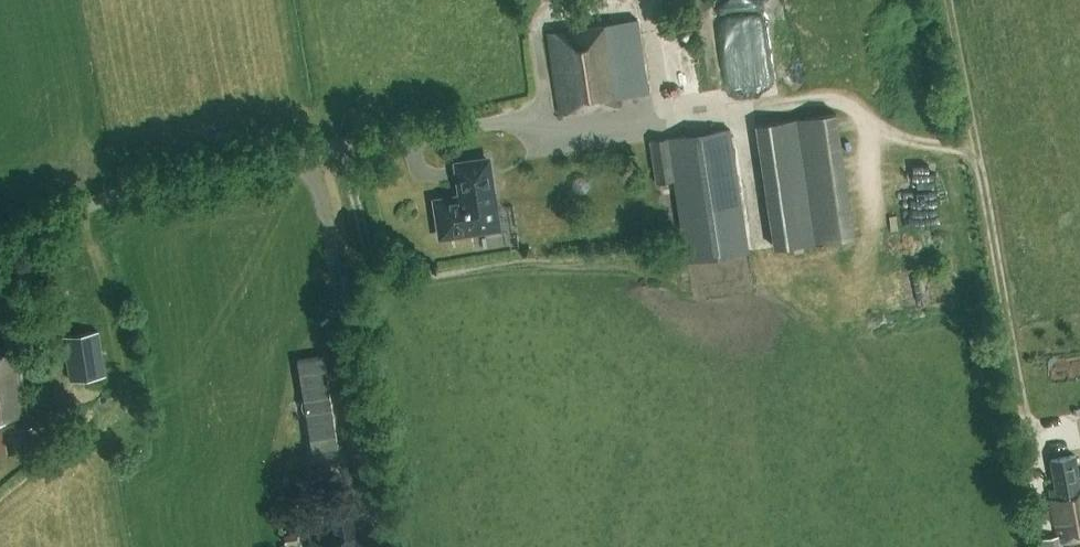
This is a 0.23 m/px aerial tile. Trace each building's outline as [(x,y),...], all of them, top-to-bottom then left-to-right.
[(559,113),(561,113),(621,104),(620,98),(648,94),(638,19),(548,32),(559,113)] [(841,109),(760,119),(776,245),(858,234),(841,109)] [(686,261),(749,251),(729,127),(649,140),(655,180),(673,178),(686,261)] [(498,227),(488,160),(457,164),(462,197),(436,201),(441,236),(498,227)] [(62,335),(69,380),(106,374),(99,330),(62,335)] [(29,426),(16,345),(0,348),(0,448),(5,448),(3,432),(29,426)] [(1053,469),(1056,487),(1051,488),(1052,498),(1051,498),(1058,541),(1079,537),(1079,486),(1075,454),(1051,458),(1053,469)] [(307,546),(364,546),(362,536),(358,537),(352,509),(329,513),(333,532),(309,537),(311,546),(307,546)] [(296,531),(283,533),(285,544),(297,542),(296,531)] [(1041,546),(1058,546),(1057,535),(1040,538),(1041,546)]
